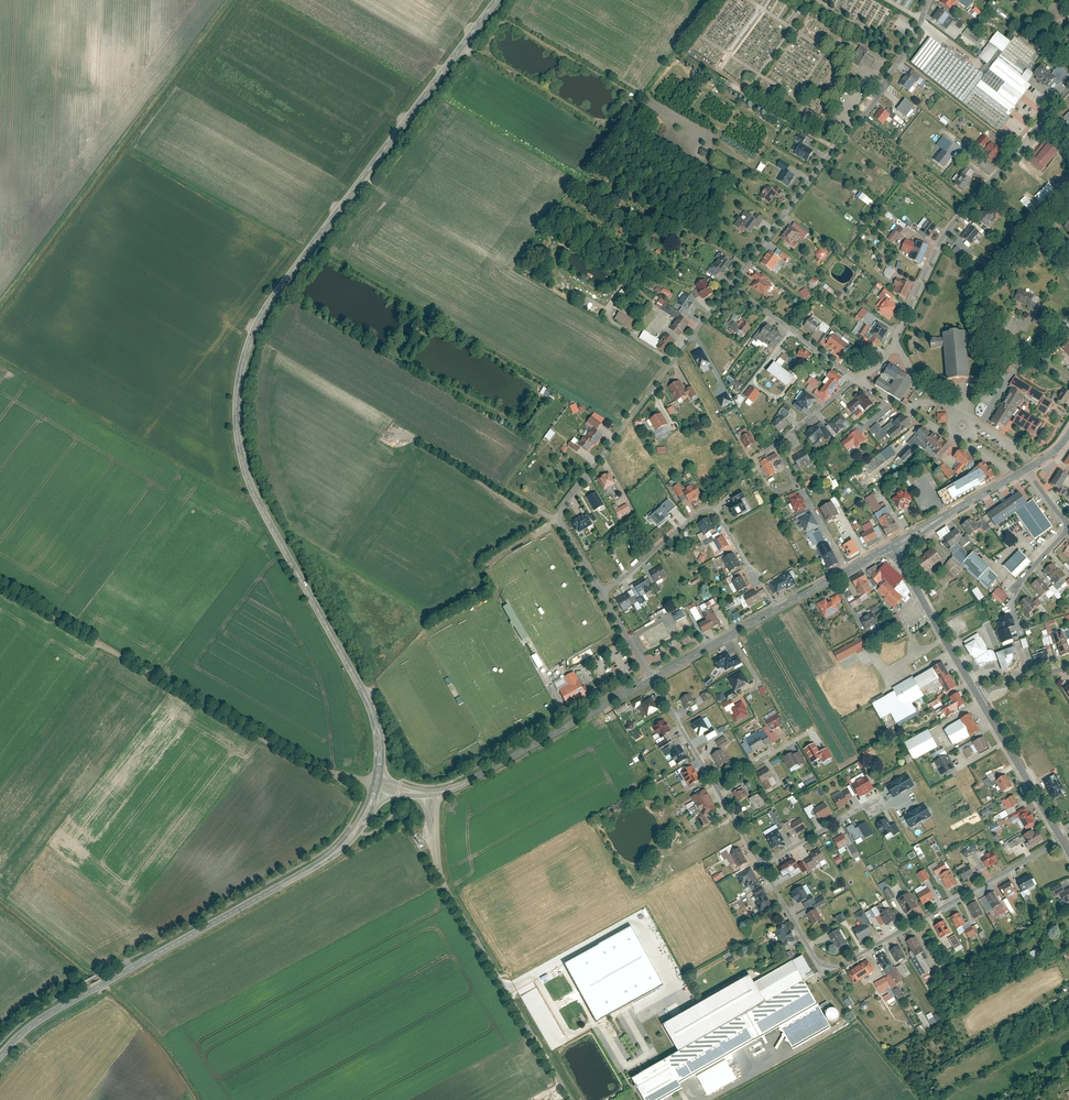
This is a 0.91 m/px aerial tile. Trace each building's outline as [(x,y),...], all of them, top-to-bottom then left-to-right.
[(902,6),(909,10),(914,0),(906,0),(902,6)] [(941,5),(949,11),(957,1),(955,0),(945,0),(941,5)] [(959,4),(968,9),(971,2),(967,0),(961,0),(959,4)] [(1057,5),(1050,8),(1055,23),(1062,20),(1057,5)] [(996,12),(1007,21),(1010,17),(999,8),(996,12)] [(970,9),(967,12),(976,20),(980,16),(970,9)] [(938,12),(931,21),(940,28),(947,19),(938,12)] [(935,34),(913,62),(952,94),(974,66),(971,64),(975,59),(929,22),(926,26),(935,34)] [(1066,23),(1059,26),(1062,32),(1068,28),(1066,23)] [(962,34),(979,46),(983,40),(967,28),(962,34)] [(954,95),(998,131),(1015,109),(1013,106),(1031,85),(1026,81),(1031,75),(1024,69),(1039,51),(1019,35),(982,82),(971,74),(954,95)] [(872,67),(877,59),(866,51),(867,49),(861,45),(852,58),(859,63),(861,60),(872,67)] [(980,58),(986,63),(996,50),(990,46),(980,58)] [(1044,66),(1037,73),(1053,88),(1068,72),(1062,66),(1053,75),(1044,66)] [(923,84),(908,72),(897,85),(905,92),(912,84),(919,90),(923,84)] [(905,100),(897,110),(906,117),(914,107),(905,100)] [(880,109),(872,119),(881,126),(887,119),(891,122),(894,117),(885,110),(884,112),(880,109)] [(943,116),(939,121),(946,126),(949,121),(943,116)] [(976,144),(970,139),(966,143),(972,148),(976,144)] [(985,151),(980,157),(987,162),(997,149),(984,139),(979,146),(985,151)] [(1033,161),(1043,168),(1058,147),(1048,140),(1033,161)] [(801,145),(795,154),(808,162),(814,153),(801,145)] [(706,156),(710,150),(701,146),(698,151),(706,156)] [(944,169),(952,158),(943,152),(938,158),(936,156),(933,160),(944,169)] [(756,170),(761,173),(765,166),(760,164),(756,170)] [(794,177),(788,172),(781,180),(788,185),(794,177)] [(955,186),(963,192),(971,182),(963,176),(960,179),(957,176),(953,181),(957,183),(955,186)] [(1043,208),(1059,192),(1049,182),(1033,198),(1043,208)] [(760,199),(768,204),(777,193),(769,187),(760,199)] [(862,193),(858,199),(867,205),(871,200),(862,193)] [(1034,217),(1039,212),(1024,197),(1019,202),(1034,217)] [(994,215),(987,208),(980,215),(988,222),(994,215)] [(751,231),(758,222),(744,211),(732,227),(740,233),(744,227),(751,231)] [(914,224),(911,228),(918,234),(920,232),(923,234),(932,224),(925,218),(918,227),(914,224)] [(804,228),(796,221),(791,228),(788,226),(780,237),(794,247),(797,242),(793,239),(798,232),(803,236),(805,232),(802,230),(804,228)] [(960,238),(968,246),(981,233),(973,225),(960,238)] [(898,234),(894,231),(887,240),(891,243),(898,234)] [(919,264),(927,247),(917,243),(915,247),(905,243),(902,252),(911,256),(910,259),(919,264)] [(820,260),(826,252),(821,248),(814,255),(820,260)] [(770,253),(762,264),(772,271),(780,261),(770,253)] [(723,254),(712,268),(721,275),(732,260),(723,254)] [(889,268),(884,277),(890,280),(894,271),(889,268)] [(758,282),(755,286),(763,293),(770,286),(764,280),(768,276),(763,271),(760,274),(756,270),(751,275),(758,281),(758,282)] [(893,285),(896,287),(893,292),(901,297),(909,284),(897,278),(893,285)] [(709,293),(703,281),(695,285),(698,291),(694,293),(697,299),(709,293)] [(673,294),(657,286),(654,291),(671,299),(673,294)] [(799,293),(804,299),(810,294),(805,288),(799,293)] [(879,297),(885,302),(886,301),(890,303),(895,297),(885,290),(879,297)] [(1034,298),(1020,291),(1015,300),(1029,306),(1028,308),(1038,313),(1041,306),(1032,302),(1034,298)] [(696,299),(693,294),(690,295),(693,301),(682,307),(687,314),(698,308),(694,300),(696,299)] [(580,300),(577,306),(595,316),(599,311),(580,300)] [(885,302),(878,312),(890,321),(898,309),(890,303),(886,301),(885,302)] [(687,318),(664,303),(659,311),(675,321),(670,330),(677,334),(687,318)] [(863,308),(858,315),(863,319),(868,312),(863,308)] [(619,313),(615,318),(632,328),(635,323),(619,313)] [(1038,326),(1041,320),(1034,317),(1032,323),(1038,326)] [(732,319),(726,326),(737,335),(741,330),(745,334),(750,328),(742,322),(739,325),(732,319)] [(809,319),(802,328),(813,335),(818,329),(823,333),(828,325),(820,319),(815,324),(809,319)] [(889,330),(879,323),(871,335),(882,341),(889,330)] [(756,337),(771,349),(777,342),(774,340),(778,334),(767,324),(756,337)] [(864,325),(858,334),(863,337),(869,328),(864,325)] [(643,332),(639,339),(663,354),(673,338),(665,333),(660,342),(643,332)] [(944,348),(946,378),(968,377),(966,346),(974,345),(974,338),(966,338),(965,332),(943,333),(943,338),(935,338),(936,339),(936,346),(936,349),(944,348)] [(830,343),(827,347),(839,356),(844,350),(845,351),(849,346),(832,334),(827,341),(830,343)] [(874,353),(882,341),(871,335),(864,347),(874,353)] [(710,364),(702,350),(693,355),(701,369),(710,364)] [(802,350),(797,357),(806,364),(811,357),(802,350)] [(798,364),(783,353),(780,356),(795,368),(798,364)] [(1011,360),(1002,376),(1006,379),(1007,378),(1012,369),(1016,371),(1020,365),(1011,360)] [(793,379),(775,363),(768,372),(786,387),(793,379)] [(875,385),(899,400),(911,380),(887,365),(875,385)] [(827,378),(830,380),(820,393),(825,397),(828,399),(838,386),(841,388),(845,382),(832,372),(827,378)] [(729,376),(726,380),(731,384),(734,380),(729,376)] [(819,384),(811,378),(807,383),(815,389),(819,384)] [(735,380),(731,385),(737,389),(741,384),(735,380)] [(1015,408),(1022,398),(1023,397),(1034,403),(1032,406),(1039,410),(1038,412),(1044,416),(1053,401),(1017,380),(991,421),(1004,430),(1008,422),(1034,437),(1042,424),(1015,408)] [(687,400),(695,396),(690,388),(684,391),(679,381),(668,387),(676,401),(685,396),(687,400)] [(538,394),(546,398),(550,391),(542,386),(538,394)] [(743,395),(753,404),(761,394),(751,386),(743,395)] [(817,391),(814,395),(823,401),(825,397),(820,393),(817,391)] [(1065,406),(1068,400),(1068,394),(1064,391),(1058,401),(1065,406)] [(716,398),(720,408),(731,403),(727,393),(716,398)] [(814,401),(805,393),(798,402),(808,410),(814,401)] [(863,393),(849,404),(854,410),(859,406),(862,410),(871,403),(863,393)] [(739,395),(734,401),(739,405),(744,399),(739,395)] [(575,404),(569,407),(573,415),(578,413),(575,404)] [(672,406),(667,409),(670,416),(676,413),(672,406)] [(861,409),(855,414),(859,419),(865,414),(861,409)] [(772,426),(778,433),(788,423),(785,421),(789,415),(782,410),(780,414),(782,416),(773,425),(772,426)] [(846,419),(841,413),(830,423),(838,433),(845,428),(841,423),(846,420),(846,419)] [(600,420),(590,414),(584,423),(594,429),(600,420)] [(650,421),(657,433),(661,430),(661,428),(667,425),(661,415),(650,421)] [(901,415),(881,431),(877,426),(870,431),(879,442),(886,436),(889,440),(908,424),(901,415)] [(946,415),(937,415),(937,424),(947,423),(946,415)] [(947,446),(923,426),(908,443),(910,444),(897,460),(902,464),(914,449),(918,451),(921,447),(936,459),(939,462),(947,454),(943,450),(947,446)] [(814,427),(803,436),(811,447),(821,439),(825,444),(830,439),(822,429),(818,432),(814,427)] [(736,433),(746,450),(755,445),(746,428),(736,433)] [(592,445),(600,434),(593,429),(588,436),(586,434),(581,442),(573,436),(567,445),(575,451),(579,446),(585,451),(590,444),(592,445)] [(543,437),(548,441),(554,434),(549,430),(543,437)] [(855,431),(840,444),(846,451),(852,445),(855,449),(864,442),(855,431)] [(870,474),(895,454),(890,447),(865,467),(870,474)] [(952,471),(957,475),(968,458),(958,451),(953,459),(958,463),(952,471)] [(791,459),(797,469),(809,462),(804,452),(791,459)] [(760,461),(767,477),(781,470),(774,455),(760,461)] [(949,489),(954,498),(992,477),(982,462),(973,468),(973,471),(949,489)] [(953,476),(944,465),(939,468),(949,480),(953,476)] [(1062,470),(1055,482),(1056,483),(1060,485),(1058,489),(1068,495),(1068,474),(1062,470)] [(607,474),(596,479),(601,490),(612,484),(607,474)] [(829,477),(825,479),(832,491),(839,487),(835,480),(832,482),(829,477)] [(682,483),(674,488),(678,496),(681,494),(683,498),(687,495),(690,500),(699,495),(694,487),(686,491),(682,483)] [(732,501),(727,504),(733,516),(744,510),(740,502),(745,499),(740,490),(729,496),(732,501)] [(895,495),(896,497),(890,500),(897,512),(901,510),(902,512),(910,508),(909,506),(913,504),(906,492),(902,494),(901,492),(895,495)] [(603,506),(595,493),(586,498),(594,511),(603,506)] [(1017,510),(1036,536),(1052,525),(1033,500),(1028,503),(1021,494),(993,515),(991,513),(978,523),(974,517),(964,525),(971,534),(980,527),(984,532),(995,523),(997,525),(1017,510)] [(799,495),(788,500),(795,513),(805,508),(799,495)] [(834,498),(830,500),(835,509),(839,507),(834,498)] [(866,501),(886,534),(896,529),(882,505),(878,508),(872,498),(866,501)] [(677,507),(669,500),(650,518),(659,528),(671,517),(669,515),(677,507)] [(626,504),(614,510),(617,518),(624,514),(626,516),(631,513),(626,504)] [(823,509),(829,520),(836,516),(830,505),(823,509)] [(584,512),(568,522),(576,535),(592,525),(584,512)] [(812,515),(800,521),(806,533),(818,526),(812,515)] [(705,531),(714,526),(709,518),(698,524),(702,530),(696,534),(701,541),(709,536),(705,531)] [(862,546),(865,550),(880,542),(878,539),(883,536),(878,527),(874,529),(870,522),(862,527),(865,534),(861,536),(866,544),(862,546)] [(537,523),(528,529),(532,536),(541,530),(537,523)] [(1000,577),(973,552),(968,555),(963,548),(971,542),(967,536),(963,538),(958,528),(951,532),(948,526),(937,532),(942,540),(946,538),(951,548),(949,549),(953,556),(945,564),(957,575),(964,568),(988,590),(1000,577)] [(818,548),(829,569),(838,564),(827,543),(826,544),(819,530),(813,533),(820,546),(818,548)] [(721,551),(727,548),(719,534),(713,538),(716,542),(711,545),(714,550),(718,548),(721,551)] [(859,553),(853,541),(843,547),(850,558),(859,553)] [(1014,577),(1028,561),(1015,549),(1001,566),(1014,577)] [(916,563),(922,572),(941,559),(935,550),(916,563)] [(732,553),(723,558),(729,569),(738,564),(732,553)] [(700,555),(698,561),(704,563),(706,557),(700,555)] [(904,580),(887,563),(881,569),(877,565),(868,569),(871,575),(870,576),(872,579),(869,580),(864,571),(851,578),(860,596),(854,600),(845,585),(841,587),(853,608),(870,599),(867,594),(875,587),(878,589),(876,591),(894,609),(904,599),(895,591),(900,585),(904,580)] [(650,573),(655,581),(666,574),(661,566),(650,573)] [(1054,566),(1046,572),(1055,583),(1048,589),(1053,595),(1068,583),(1054,566)] [(769,587),(774,595),(790,586),(792,588),(796,585),(789,573),(783,576),(784,578),(769,587)] [(740,577),(731,582),(737,592),(746,587),(740,577)] [(633,585),(638,593),(649,586),(644,578),(633,585)] [(1037,579),(1030,585),(1040,597),(1047,592),(1037,579)] [(656,583),(652,585),(656,593),(660,591),(656,583)] [(976,588),(971,591),(978,602),(983,598),(976,588)] [(1008,597),(999,588),(992,596),(1001,605),(1008,597)] [(928,592),(932,600),(938,597),(934,589),(928,592)] [(749,607),(767,596),(764,590),(757,594),(756,592),(748,598),(746,594),(742,596),(749,607)] [(618,601),(624,610),(637,601),(631,592),(618,601)] [(825,601),(819,605),(826,616),(837,609),(834,605),(840,602),(836,594),(831,597),(834,602),(828,605),(825,601)] [(697,625),(702,633),(718,624),(710,608),(716,604),(713,599),(699,607),(706,620),(697,625)] [(1027,599),(1020,605),(1027,613),(1034,607),(1027,599)] [(698,606),(695,607),(693,603),(687,606),(695,621),(701,618),(698,612),(700,611),(698,606)] [(523,639),(505,606),(500,609),(518,642),(523,639)] [(650,614),(653,620),(666,613),(663,607),(650,614)] [(681,610),(671,615),(675,622),(685,617),(681,610)] [(738,612),(730,616),(733,624),(741,620),(738,612)] [(873,613),(861,620),(866,629),(878,622),(873,613)] [(899,632),(905,629),(897,614),(891,617),(899,632)] [(1015,626),(1011,615),(1001,619),(1004,630),(997,632),(1001,643),(1013,639),(1009,628),(1015,626)] [(1056,645),(1061,657),(1068,654),(1068,651),(1068,649),(1068,641),(1065,632),(1061,634),(1051,638),(1054,646),(1056,645)] [(977,667),(998,662),(994,652),(991,651),(988,650),(978,634),(963,644),(977,667)] [(835,653),(840,662),(866,647),(861,638),(835,653)] [(1025,638),(1020,640),(1022,649),(1028,648),(1025,638)] [(1014,648),(997,654),(1003,672),(1010,670),(1014,665),(1017,661),(1017,657),(1014,648)] [(730,652),(713,661),(718,672),(736,663),(730,652)] [(1035,655),(1038,664),(1047,661),(1044,652),(1035,655)] [(940,662),(896,686),(902,698),(901,698),(894,702),(902,717),(916,710),(910,700),(929,689),(927,685),(939,678),(946,690),(953,686),(940,662)] [(587,689),(584,690),(574,671),(565,676),(570,685),(559,692),(566,706),(587,695),(590,694),(587,689)] [(727,679),(734,692),(747,685),(740,672),(727,679)] [(446,685),(451,683),(448,677),(443,679),(446,685)] [(707,687),(713,682),(709,677),(703,682),(707,687)] [(704,692),(700,695),(705,703),(709,701),(704,692)] [(736,696),(734,692),(726,696),(728,700),(736,696)] [(939,699),(933,702),(940,713),(944,710),(948,718),(955,714),(953,711),(965,704),(958,692),(951,696),(954,701),(944,707),(940,700),(939,699)] [(717,702),(724,701),(722,693),(716,695),(717,702)] [(687,695),(681,699),(686,708),(693,705),(687,695)] [(457,705),(463,702),(459,696),(454,699),(457,705)] [(644,701),(641,697),(632,702),(636,709),(643,705),(642,703),(644,701)] [(644,701),(642,703),(643,705),(649,714),(659,708),(652,697),(644,701)] [(887,697),(879,701),(884,710),(892,707),(887,697)] [(741,701),(735,705),(732,700),(722,706),(726,711),(731,709),(734,714),(732,716),(736,722),(748,714),(741,701)] [(625,703),(614,710),(616,714),(628,708),(625,703)] [(771,712),(763,717),(773,733),(769,735),(773,742),(778,739),(773,731),(784,724),(778,713),(773,716),(771,712)] [(968,716),(945,730),(953,744),(976,730),(968,716)] [(698,732),(700,735),(710,729),(703,717),(693,723),(695,726),(694,727),(697,732),(698,732)] [(651,730),(655,737),(653,739),(658,748),(667,743),(662,735),(670,731),(665,722),(651,730)] [(711,730),(706,733),(709,739),(717,735),(713,727),(710,729),(711,730)] [(741,744),(748,755),(770,742),(763,730),(741,744)] [(637,731),(630,735),(632,738),(633,737),(635,740),(640,738),(637,731)] [(928,731),(905,743),(914,761),(934,750),(937,755),(940,753),(928,731)] [(961,748),(963,750),(968,759),(988,747),(983,738),(973,744),(972,742),(961,748)] [(718,744),(721,749),(728,745),(726,740),(718,744)] [(803,748),(810,763),(819,758),(822,762),(831,757),(826,747),(818,751),(814,742),(803,748)] [(662,751),(665,756),(671,752),(678,764),(687,759),(680,747),(672,751),(669,747),(662,751)] [(861,753),(865,759),(871,755),(868,749),(861,753)] [(714,756),(719,766),(727,762),(721,751),(714,756)] [(790,754),(783,758),(790,770),(797,766),(798,768),(806,763),(799,751),(791,756),(790,754)] [(946,755),(935,761),(943,775),(953,769),(946,755)] [(773,767),(781,762),(779,758),(770,763),(773,767)] [(683,766),(676,770),(679,776),(682,774),(689,785),(684,788),(686,791),(695,786),(693,782),(697,780),(690,768),(686,770),(683,766)] [(774,784),(766,769),(756,775),(765,790),(774,784)] [(996,778),(1003,790),(1012,785),(1005,773),(996,778)] [(893,798),(914,786),(908,775),(887,786),(893,798)] [(867,776),(852,785),(859,797),(874,789),(867,776)] [(1051,778),(1044,782),(1053,798),(1061,794),(1051,778)] [(714,806),(705,788),(692,795),(695,799),(684,805),(690,815),(696,812),(702,823),(708,820),(703,812),(714,806)] [(734,794),(739,802),(746,797),(742,790),(734,794)] [(847,791),(833,798),(838,809),(850,803),(848,799),(850,798),(847,791)] [(749,800),(755,810),(763,804),(757,794),(749,800)] [(1013,795),(1003,801),(1013,819),(1018,815),(1021,820),(1018,822),(1022,828),(1032,822),(1025,810),(1022,812),(1020,808),(1015,811),(1012,805),(1017,802),(1013,795)] [(825,805),(814,811),(819,819),(822,818),(830,814),(825,805)] [(931,816),(924,805),(904,816),(911,827),(931,816)] [(1005,810),(993,817),(996,822),(1008,815),(1005,810)] [(878,827),(884,837),(893,832),(895,836),(902,832),(896,822),(891,825),(887,818),(878,823),(879,826),(878,827)] [(793,825),(792,824),(790,825),(795,833),(805,827),(801,820),(793,825)] [(989,827),(992,833),(1001,829),(998,823),(989,827)] [(846,828),(849,834),(854,842),(864,835),(866,838),(872,834),(871,832),(866,824),(856,830),(853,824),(846,828)] [(1030,829),(1023,833),(1030,845),(1042,838),(1039,833),(1034,836),(1031,829),(1030,829)] [(675,831),(669,842),(673,844),(678,833),(675,831)] [(778,832),(768,837),(773,847),(783,842),(778,832)] [(846,833),(835,840),(839,848),(850,841),(846,833)] [(930,847),(936,844),(933,837),(926,840),(930,847)] [(1011,849),(1022,842),(1018,837),(1008,843),(1011,849)] [(737,866),(745,862),(738,850),(734,852),(730,845),(719,852),(723,860),(727,858),(730,864),(735,862),(737,866)] [(919,859),(924,857),(917,845),(913,847),(919,859)] [(975,845),(968,847),(970,853),(977,851),(975,845)] [(806,861),(810,868),(825,859),(819,849),(811,853),(813,856),(806,861)] [(964,857),(969,853),(966,849),(961,853),(964,857)] [(983,851),(967,860),(970,865),(959,871),(964,879),(975,872),(973,868),(982,863),(985,867),(995,861),(990,852),(985,855),(983,851)] [(907,855),(910,860),(916,857),(913,852),(907,855)] [(839,856),(834,859),(837,864),(842,862),(839,856)] [(794,860),(783,866),(788,874),(797,869),(801,875),(806,872),(802,863),(797,866),(794,860)] [(936,875),(941,873),(949,887),(956,883),(944,861),(932,868),(936,875)] [(759,884),(751,870),(736,878),(739,883),(743,881),(747,887),(748,886),(750,889),(759,884)] [(925,870),(917,875),(922,883),(930,878),(925,870)] [(714,881),(724,876),(721,871),(711,876),(714,881)] [(1028,877),(1019,883),(1023,890),(1021,892),(1024,898),(1032,894),(1029,889),(1034,887),(1028,877)] [(883,887),(889,897),(894,894),(894,893),(892,890),(898,886),(894,881),(883,887)] [(1065,890),(1060,882),(1050,888),(1056,897),(1060,894),(1066,904),(1068,903),(1068,887),(1065,890)] [(993,892),(985,897),(994,911),(1001,907),(1003,911),(1008,908),(1011,913),(1015,911),(1009,902),(1012,900),(1010,895),(1015,892),(1009,883),(999,889),(1005,899),(998,902),(993,892)] [(808,897),(802,887),(793,892),(799,902),(808,897)] [(772,905),(762,888),(752,894),(759,905),(757,906),(761,912),(772,905)] [(919,893),(924,904),(934,899),(929,888),(919,893)] [(901,897),(908,910),(917,905),(909,892),(901,897)] [(976,901),(969,905),(976,916),(982,913),(976,901)] [(878,914),(881,912),(887,921),(894,918),(887,906),(885,907),(881,902),(873,907),(877,913),(878,914)] [(815,910),(808,914),(814,924),(820,920),(815,910)] [(854,925),(861,938),(873,930),(863,912),(856,916),(860,922),(854,925)] [(842,913),(835,916),(839,924),(846,920),(842,913)] [(958,913),(951,917),(956,927),(963,923),(958,913)] [(943,921),(936,925),(941,936),(949,932),(943,921)] [(786,924),(776,930),(784,944),(794,939),(786,924)] [(839,946),(847,942),(839,929),(832,933),(839,946)] [(954,934),(947,938),(955,952),(963,948),(954,934)] [(914,939),(905,944),(913,958),(911,960),(924,983),(928,981),(925,976),(929,974),(920,957),(923,955),(914,939)] [(898,947),(891,951),(897,961),(904,957),(898,947)] [(1036,948),(1028,953),(1032,959),(1040,954),(1036,948)] [(809,965),(803,955),(755,983),(750,976),(664,1026),(681,1053),(632,1081),(642,1099),(656,1099),(779,1028),(792,1051),(831,1028),(804,978),(813,973),(809,965)] [(886,956),(877,961),(884,973),(888,971),(891,976),(876,985),(880,993),(888,989),(892,997),(899,993),(895,984),(901,980),(899,977),(907,972),(902,964),(893,969),(886,956)] [(851,969),(857,980),(874,970),(868,960),(851,969)] [(843,1001),(847,1007),(852,1003),(848,997),(843,1001)] [(917,1016),(922,1024),(916,1027),(919,1033),(931,1026),(923,1012),(917,1016)] [(938,1012),(932,1015),(931,1012),(926,1015),(931,1024),(941,1019),(938,1012)]
